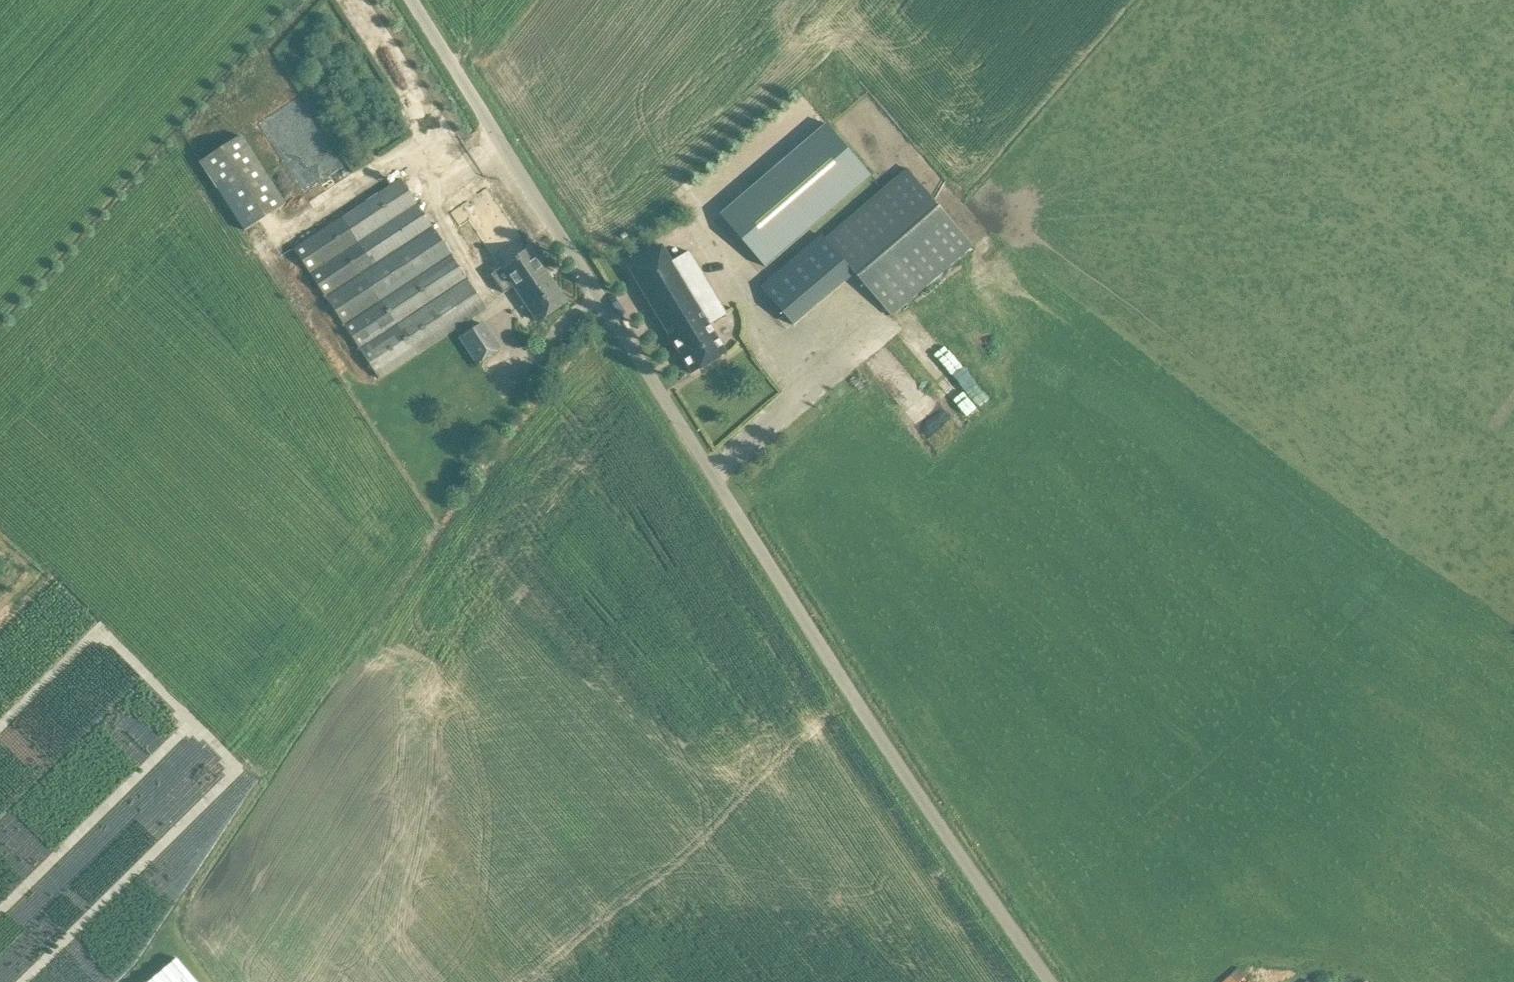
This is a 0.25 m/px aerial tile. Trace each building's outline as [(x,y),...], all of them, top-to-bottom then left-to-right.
[(826,127),(722,217),(766,269),(871,179),(826,127)] [(240,135),(198,163),(243,231),(286,204),(240,135)] [(908,168),(825,237),(855,272),(892,316),(975,247),(908,168)] [(401,179),(294,250),(380,379),(427,348),(432,354),(443,346),(439,340),(486,309),(401,179)] [(721,306),(688,252),(672,261),(662,245),(626,267),(692,374),(726,353),(711,328),(722,321),(718,314),(722,311),(719,307),(721,306)] [(502,291),(513,284),(538,321),(566,302),(528,248),(491,274),(502,291)] [(483,324),(461,338),(478,363),(500,349),(483,324)] [(177,959),(149,981),(196,981),(177,959)] [(1224,981),(1241,981),(1247,976),(1240,967),(1224,981)]
